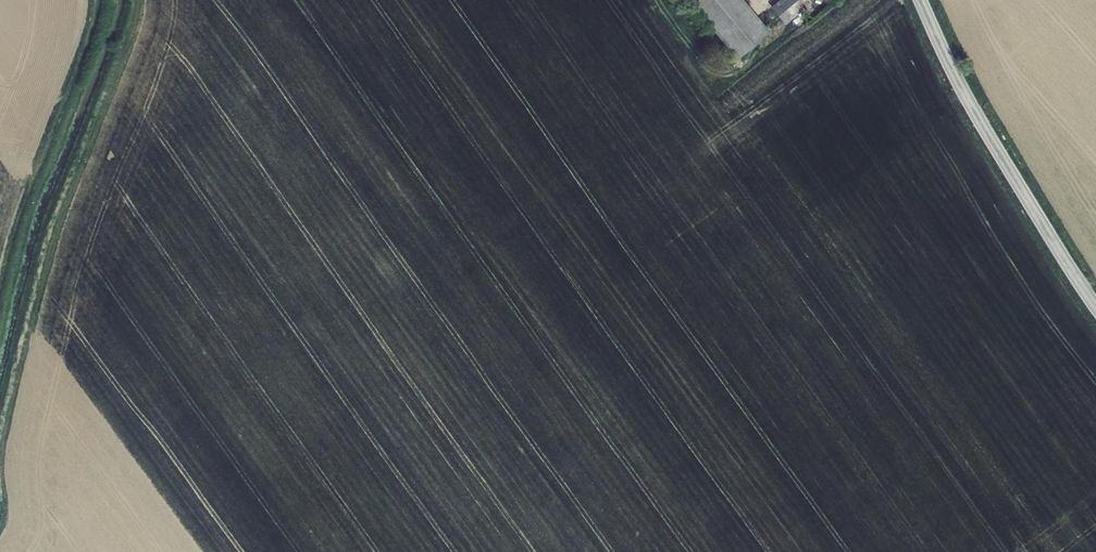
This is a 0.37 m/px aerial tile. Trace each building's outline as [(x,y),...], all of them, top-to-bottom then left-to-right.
[(738,58),(770,32),(743,0),(690,0),(738,58)] [(772,7),(785,23),(811,2),(809,0),(781,0),(772,7)]
